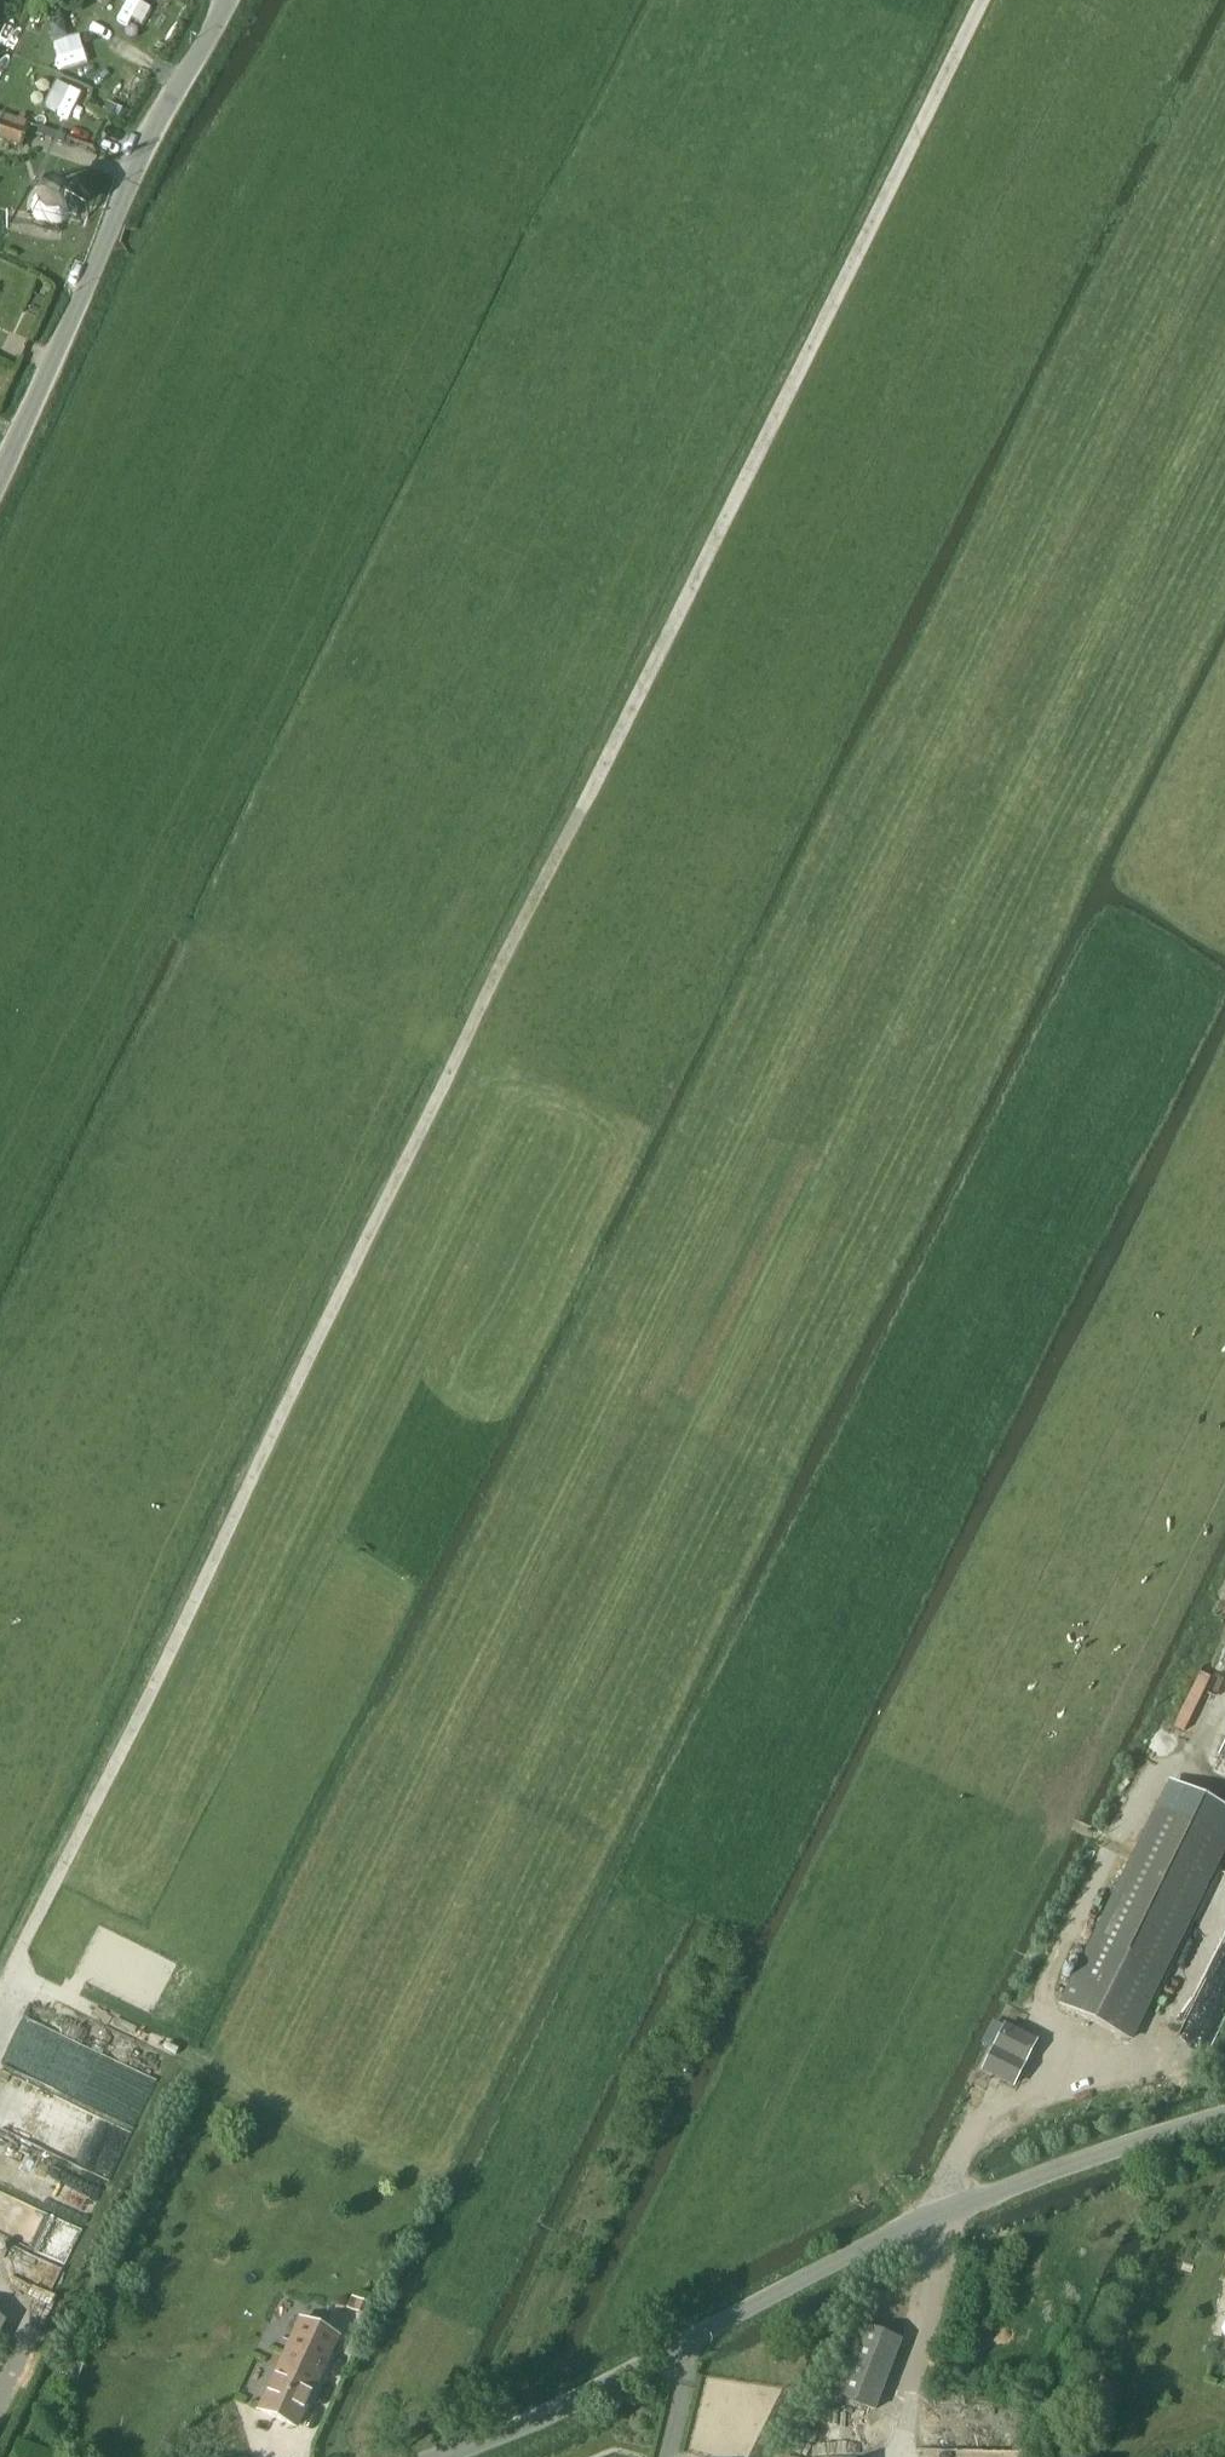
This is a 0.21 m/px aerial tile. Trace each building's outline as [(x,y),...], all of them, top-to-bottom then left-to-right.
[(126,113),(107,104),(103,112),(122,121),(126,113)] [(0,122),(0,140),(19,147),(24,131),(23,130),(25,123),(22,122),(25,117),(19,115),(17,121),(4,116),(1,122),(0,122)] [(78,206),(71,205),(71,203),(70,201),(69,200),(68,198),(67,196),(65,195),(64,193),(62,192),(59,190),(55,189),(53,188),(50,188),(47,189),(45,189),(43,190),(39,191),(38,193),(36,194),(34,197),(32,199),(31,201),(31,203),(30,205),(30,207),(29,208),(29,210),(30,213),(30,215),(31,218),(32,220),(35,223),(36,225),(38,226),(42,228),(46,230),(48,230),(50,230),(54,230),(56,229),(59,229),(61,228),(63,226),(65,224),(67,222),(68,220),(70,218),(75,219),(78,206)] [(1128,2040),(1224,1844),(1224,1807),(1172,1782),(1060,2007),(1128,2040)] [(1012,2085),(1033,2043),(1003,2028),(982,2071),(1012,2085)] [(49,2295),(60,2274),(16,2252),(5,2272),(49,2295)] [(116,2310),(101,2297),(91,2307),(107,2321),(116,2310)] [(359,2301),(354,2313),(370,2321),(375,2309),(359,2301)] [(260,2411),(295,2428),(336,2339),(301,2322),(260,2411)] [(901,2342),(866,2329),(863,2328),(838,2397),(875,2411),(901,2342)] [(79,2383),(85,2369),(67,2362),(62,2376),(79,2383)]
